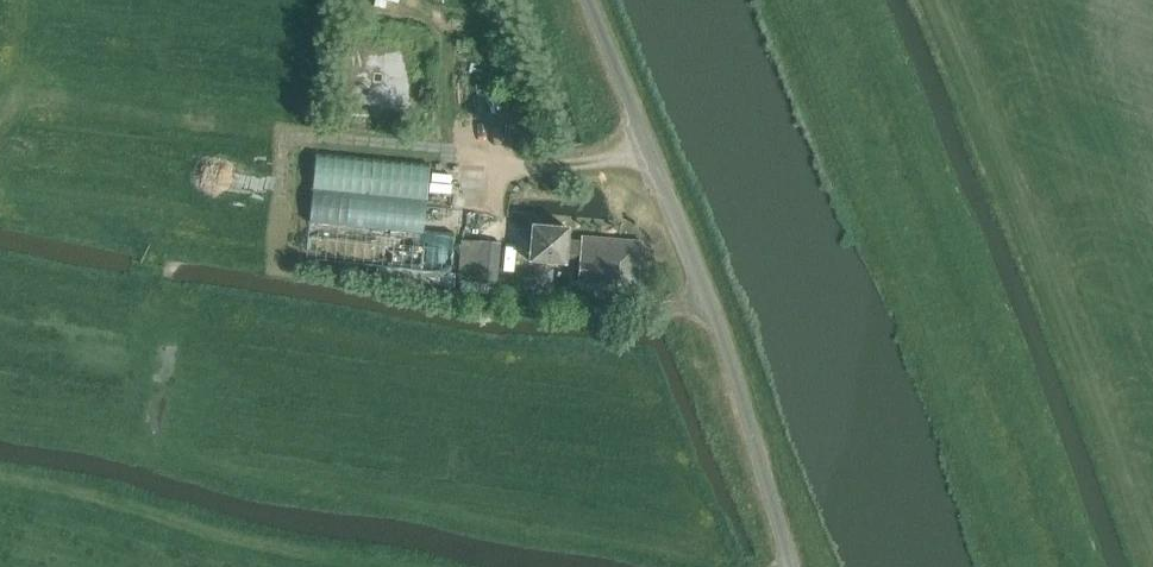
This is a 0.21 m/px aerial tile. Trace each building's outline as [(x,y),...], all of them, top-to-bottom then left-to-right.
[(417,84),(418,66),(402,66),(402,84),(417,84)] [(577,283),(637,289),(642,244),(582,237),(581,242),(567,241),(568,230),(532,227),(529,263),(566,266),(566,265),(579,266),(577,283)] [(459,281),(498,284),(501,244),(462,241),(459,281)] [(386,282),(449,288),(451,274),(387,268),(386,282)]
